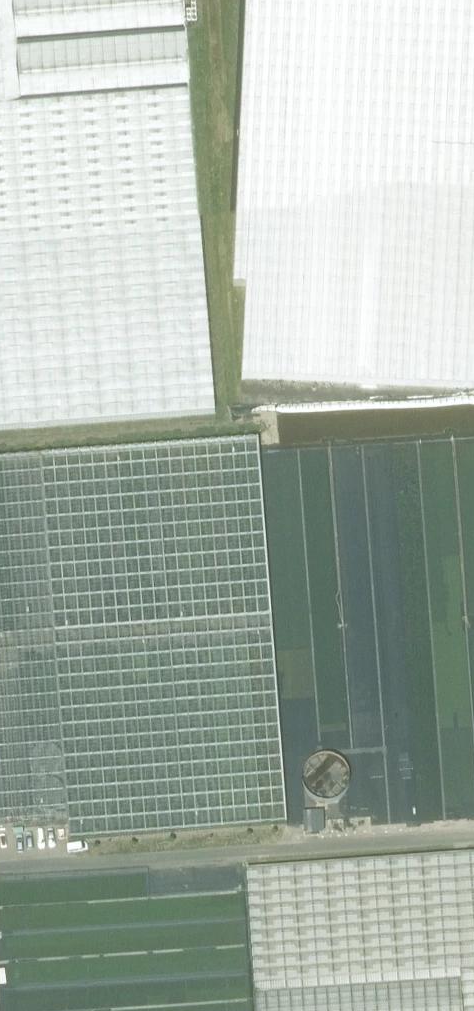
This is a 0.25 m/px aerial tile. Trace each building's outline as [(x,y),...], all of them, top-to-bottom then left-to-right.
[(22,93),(14,0),(0,0),(0,95),(22,93)] [(17,34),(186,21),(184,0),(14,0),(17,34)] [(233,287),(246,287),(241,378),(473,389),(473,0),(246,0),(233,287)] [(186,26),(17,39),(22,93),(189,80),(190,80),(186,26)] [(206,311),(189,80),(22,93),(0,95),(0,327),(206,311)] [(0,327),(0,430),(214,414),(206,311),(0,327)] [(258,442),(41,459),(68,827),(67,827),(68,843),(287,827),(258,442)] [(0,462),(0,832),(67,827),(68,827),(41,459),(0,462)] [(325,833),(323,813),(301,814),(302,835),(325,833)] [(246,872),(256,1010),(473,1010),(473,857),(246,872)]
